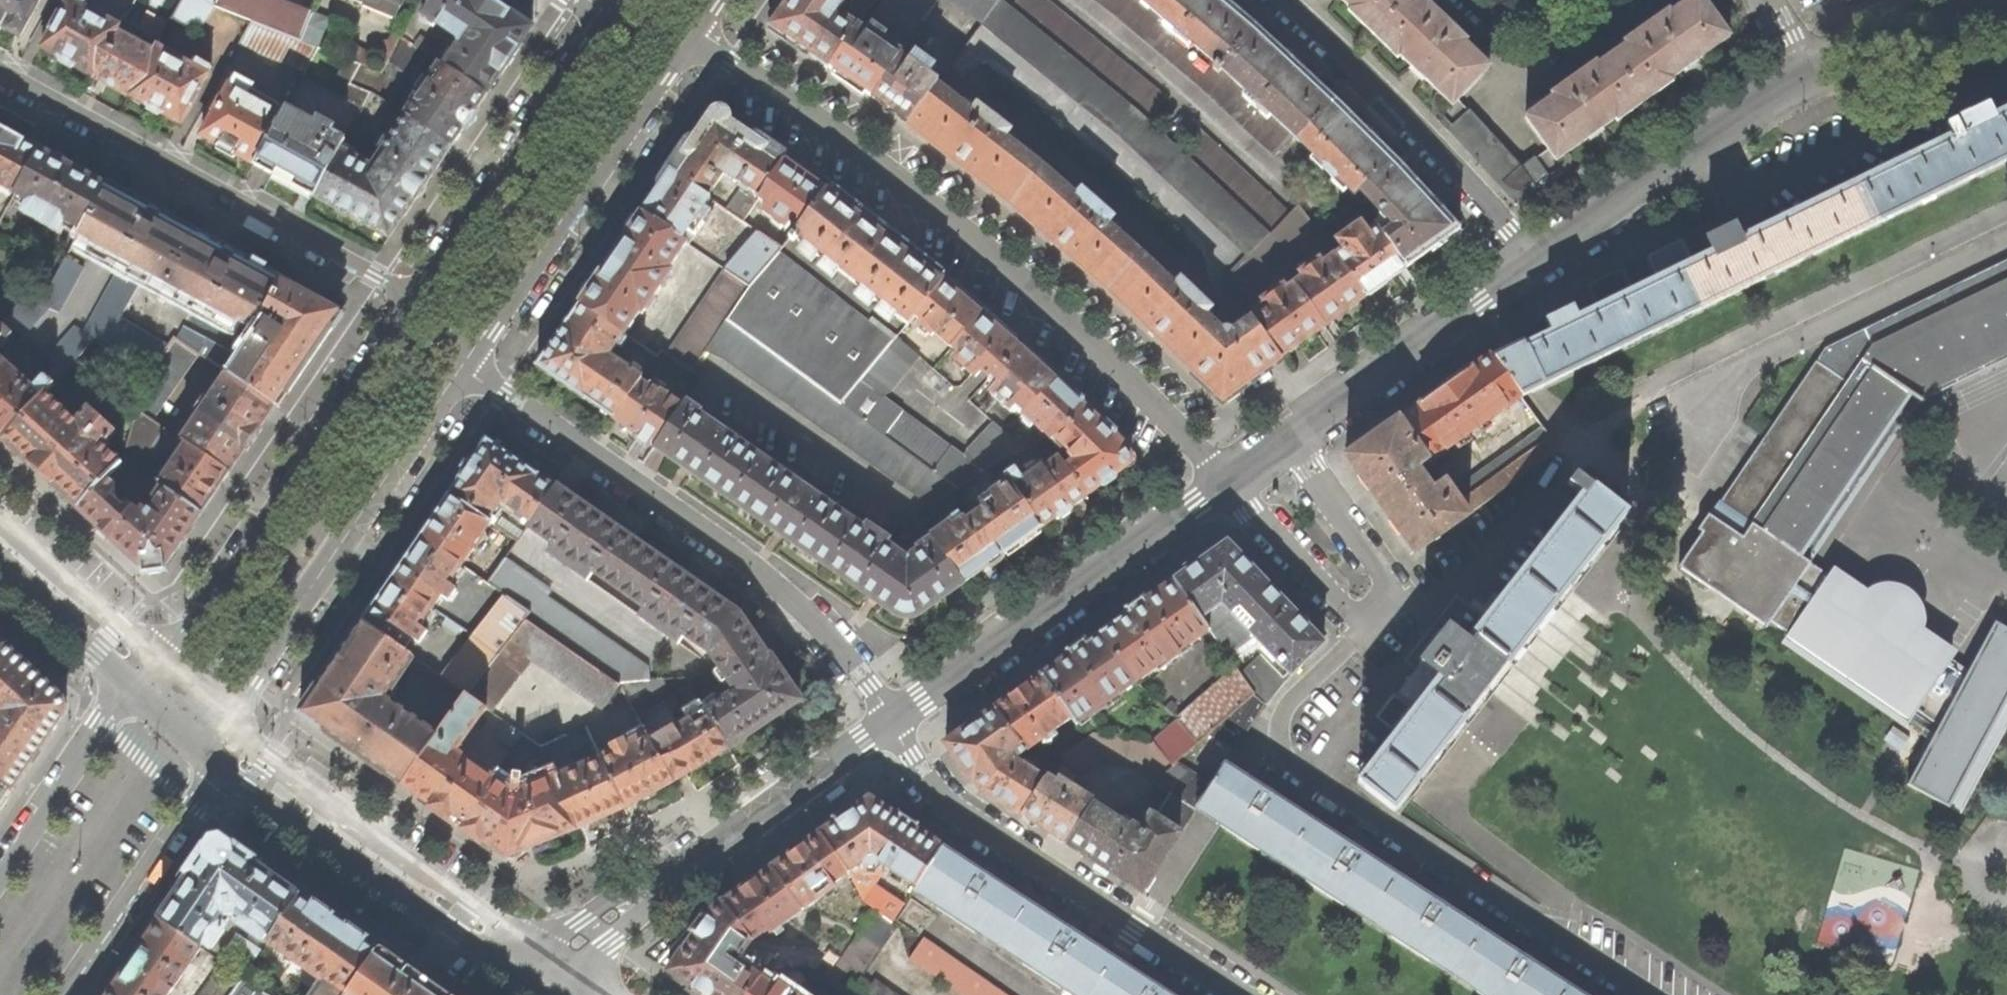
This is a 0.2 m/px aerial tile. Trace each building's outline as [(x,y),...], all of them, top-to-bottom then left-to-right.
[(19,35),(39,0),(0,0),(0,24),(19,35)] [(93,75),(120,25),(83,4),(86,0),(66,0),(40,46),(66,61),(93,75)] [(216,5),(214,4),(216,0),(180,0),(170,18),(197,32),(210,10),(216,5)] [(252,18),(323,47),(330,30),(328,18),(283,0),(216,0),(214,4),(216,5),(252,18)] [(395,15),(402,0),(358,0),(395,15)] [(423,13),(463,40),(446,65),(487,93),(533,26),(495,0),(432,0),(423,13)] [(828,66),(855,27),(835,12),(843,0),(785,0),(768,25),(828,66)] [(870,95),(899,53),(906,44),(921,21),(890,0),(881,0),(868,18),(893,35),(887,43),(868,29),(866,31),(857,25),(855,27),(828,66),(847,80),(870,95)] [(982,20),(998,0),(952,0),(982,20)] [(1246,254),(1262,239),(1269,232),(1238,203),(1178,147),(1148,120),(1138,110),(1084,66),(1010,5),(1003,0),(998,0),(982,20),(980,22),(1117,134),(1246,254)] [(1010,5),(1084,66),(1101,46),(1043,0),(1014,0),(1010,5)] [(1114,13),(1123,0),(1098,0),(1114,13)] [(1114,13),(1158,49),(1171,34),(1179,40),(1183,36),(1188,40),(1170,59),(1201,84),(1254,26),(1223,0),(1123,0),(1114,13)] [(1374,31),(1405,0),(1342,0),(1374,31)] [(1451,105),(1458,98),(1489,66),(1419,0),(1405,0),(1374,31),(1411,66),(1451,105)] [(1730,36),(1705,0),(1688,0),(1613,54),(1643,98),(1687,67),(1730,36)] [(304,71),(364,105),(372,91),(375,92),(382,77),(380,76),(382,71),(361,62),(323,47),(252,18),(239,42),(305,69),(304,71)] [(109,84),(128,94),(155,45),(158,39),(123,20),(120,25),(93,75),(109,84)] [(921,21),(906,44),(917,52),(933,30),(921,21)] [(1294,63),(1254,26),(1201,84),(1230,113),(1249,94),(1254,98),(1250,103),(1257,110),(1243,124),(1275,154),(1292,135),(1297,139),(1334,101),(1294,63)] [(1158,49),(1170,59),(1188,40),(1183,36),(1179,40),(1171,34),(1158,49)] [(469,119),(487,93),(446,65),(401,35),(389,59),(425,85),(415,99),(414,102),(405,114),(407,115),(451,145),(469,119)] [(152,107),(180,123),(209,73),(207,72),(210,65),(197,58),(193,65),(155,45),(128,94),(152,107)] [(1154,90),(1101,46),(1084,66),(1138,110),(1148,120),(1165,100),(1154,90)] [(890,110),(906,121),(936,82),(937,80),(928,74),(934,66),(915,52),(909,59),(899,53),(870,95),(890,110)] [(1599,129),(1643,98),(1613,54),(1525,115),(1547,146),(1557,159),(1599,129)] [(225,147),(253,162),(282,111),(249,93),(254,85),(236,75),(231,84),(230,83),(202,134),(225,147)] [(973,173),(1008,202),(1041,164),(1015,145),(1020,138),(1010,131),(1010,129),(978,104),(977,104),(966,96),(961,102),(936,82),(906,121),(973,173)] [(1230,113),(1243,124),(1257,110),(1250,103),(1254,98),(1249,94),(1230,113)] [(1564,171),(1557,159),(1547,146),(1522,165),(1458,98),(1451,105),(1437,119),(1506,191),(1518,195),(1528,195),(1537,191),(1547,183),(1564,171)] [(1367,134),(1334,101),(1297,139),(1320,162),(1317,165),(1336,183),(1339,181),(1353,194),(1359,189),(1367,198),(1399,166),(1367,134)] [(282,178),(315,196),(340,149),(346,138),(285,106),(282,111),(253,162),(282,178)] [(688,144),(669,171),(706,195),(722,172),(735,180),(736,178),(743,183),(726,209),(742,220),(758,196),(786,157),(713,107),(688,144)] [(1741,239),(1744,246),(2006,119),(2006,109),(1994,116),(1990,109),(1987,111),(1984,107),(1969,114),(1956,120),(1957,122),(1947,128),(1950,137),(1741,239)] [(315,196),(390,237),(423,187),(451,145),(407,115),(373,167),(340,149),(315,196)] [(1741,239),(1735,228),(1718,236),(1707,241),(1716,260),(1583,324),(1575,308),(1559,316),(1546,321),(1554,338),(1529,350),(1546,386),(2006,163),(2006,119),(1744,246),(1741,239)] [(0,127),(0,185),(15,193),(39,148),(6,130),(0,127)] [(1195,129),(1178,147),(1238,203),(1256,185),(1195,129)] [(55,156),(39,148),(15,193),(29,201),(24,212),(41,222),(72,166),(55,156)] [(806,172),(786,157),(758,196),(766,202),(762,209),(786,226),(790,220),(798,225),(826,186),(806,172)] [(1054,242),(1107,288),(1141,253),(1116,231),(1121,225),(1112,217),(1111,216),(1081,189),(1080,189),(1070,180),(1065,186),(1041,164),(1008,202),(1054,242)] [(87,174),(72,166),(41,222),(60,231),(66,221),(80,229),(105,184),(87,174)] [(1427,196),(1399,166),(1367,198),(1381,212),(1383,211),(1394,223),(1381,233),(1404,267),(1458,229),(1427,196)] [(652,196),(641,212),(685,242),(687,243),(710,210),(704,205),(709,197),(706,195),(669,171),(652,196)] [(150,208),(105,184),(80,229),(78,234),(134,264),(128,276),(116,271),(84,330),(95,338),(105,346),(121,317),(140,283),(149,289),(157,276),(166,281),(193,232),(150,208)] [(1286,213),(1256,185),(1238,203),(1269,232),(1286,213)] [(858,211),(826,186),(798,225),(793,233),(907,322),(914,314),(944,278),(912,253),(858,211)] [(1286,213),(1269,232),(1262,239),(1277,259),(1313,223),(1297,202),(1286,213)] [(601,271),(579,303),(623,333),(625,334),(640,310),(642,312),(670,270),(668,268),(685,242),(641,212),(601,271)] [(1382,282),(1404,267),(1381,233),(1376,226),(1366,232),(1359,222),(1336,240),(1343,249),(1334,255),(1363,296),(1382,282)] [(757,230),(724,268),(748,285),(778,250),(782,246),(757,230)] [(236,255),(193,232),(166,281),(238,320),(241,316),(257,325),(262,316),(281,280),(236,255)] [(1224,276),(1237,295),(1273,259),(1275,261),(1277,259),(1262,239),(1246,254),(1224,276)] [(892,341),(778,250),(748,285),(726,319),(840,403),(892,341)] [(1190,367),(1221,396),(1280,355),(1252,316),(1231,330),(1228,328),(1225,328),(1221,329),(1213,322),(1218,316),(1210,308),(1210,307),(1181,279),(1179,279),(1171,270),(1165,276),(1141,253),(1107,288),(1139,319),(1161,341),(1190,367)] [(1343,310),(1363,296),(1334,255),(1321,264),(1318,259),(1300,272),(1302,277),(1293,283),(1323,325),(1343,310)] [(84,266),(68,257),(41,304),(44,307),(59,311),(84,266)] [(1733,558),(1782,591),(1806,557),(1916,395),(1885,373),(1906,343),(2006,293),(2006,265),(1872,330),(1829,351),(1820,364),(1858,390),(1767,527),(1757,521),(1733,558)] [(690,370),(705,349),(726,319),(748,285),(724,268),(666,353),(690,370)] [(961,293),(944,278),(914,314),(921,320),(919,323),(932,334),(934,332),(951,346),(982,310),(961,293)] [(338,311),(281,280),(262,316),(268,320),(259,334),(256,334),(255,335),(257,337),(242,359),(184,326),(177,338),(198,352),(228,373),(275,405),(305,361),(338,311)] [(1299,342),(1323,325),(1293,283),(1281,293),(1278,288),(1261,300),(1264,304),(1250,313),(1252,316),(1280,355),(1299,342)] [(1906,343),(1885,373),(1916,395),(1922,400),(2006,358),(2006,293),(1906,343)] [(1,347),(17,329),(24,335),(49,310),(44,307),(41,304),(25,295),(0,323),(0,346),(1,347)] [(584,397),(614,418),(640,381),(642,377),(608,354),(623,333),(579,303),(559,333),(537,365),(583,397),(584,397)] [(999,326),(982,310),(951,346),(957,351),(952,358),(970,373),(976,367),(988,378),(990,375),(1019,344),(999,326)] [(146,371),(143,382),(168,345),(121,317),(105,346),(146,371)] [(918,496),(929,508),(956,488),(953,486),(840,403),(726,319),(705,349),(723,357),(918,496)] [(64,371),(95,338),(84,330),(77,325),(47,356),(64,371)] [(897,336),(892,341),(840,403),(953,486),(1004,431),(994,422),(960,456),(882,396),(918,354),(897,336)] [(143,382),(136,407),(151,418),(198,352),(177,338),(174,337),(168,345),(143,382)] [(1035,358),(1019,344),(990,375),(996,381),(987,390),(1009,410),(1014,404),(1021,410),(1021,413),(1056,377),(1035,358)] [(1538,391),(1546,386),(1529,350),(1526,345),(1515,350),(1499,358),(1526,396),(1538,391)] [(1445,389),(1401,420),(1430,461),(1431,463),(1523,398),(1493,355),(1445,389)] [(3,439),(46,392),(55,382),(47,376),(35,389),(20,375),(18,377),(5,365),(7,363),(0,356),(0,437),(3,439)] [(1941,728),(1970,674),(1806,557),(1782,591),(1733,558),(1715,546),(1739,509),(1757,521),(1767,527),(1858,390),(1820,364),(1818,363),(1810,374),(1812,376),(1714,515),(1710,512),(1699,529),(1705,533),(1680,567),(1711,589),(1717,581),(1743,598),(1737,606),(1767,627),(1771,621),(1791,634),(1789,637),(1907,718),(1914,709),(1941,728)] [(251,440),(275,405),(228,373),(183,439),(188,443),(229,471),(251,440)] [(1066,387),(1056,377),(1021,413),(1042,431),(1044,431),(1050,437),(1083,404),(1066,387)] [(635,432),(653,446),(682,404),(669,394),(667,396),(650,384),(648,386),(640,381),(614,418),(635,432)] [(41,474),(78,508),(107,476),(121,461),(104,445),(117,430),(90,406),(77,421),(46,392),(3,439),(41,474)] [(694,474),(730,500),(761,456),(741,443),(743,438),(728,428),(725,432),(711,422),(713,417),(699,408),(696,412),(683,403),(682,404),(653,446),(694,474)] [(1108,428),(1083,404),(1050,437),(1052,439),(1055,437),(1069,452),(1068,453),(1072,461),(1065,466),(1085,495),(1124,467),(1130,461),(1131,459),(1129,453),(1121,440),(1108,428)] [(215,492),(229,471),(188,443),(171,468),(148,452),(165,428),(151,418),(136,407),(123,459),(161,485),(201,513),(215,492)] [(1373,493),(1417,554),(1468,517),(1469,517),(1453,493),(1446,483),(1434,491),(1419,468),(1430,461),(1401,420),(1374,440),(1349,458),(1373,493)] [(1544,428),(1453,493),(1469,517),(1560,451),(1544,428)] [(1023,449),(1004,431),(953,486),(956,488),(995,460),(1023,449)] [(467,470),(450,494),(489,520),(502,502),(530,522),(556,487),(488,439),(467,470)] [(773,529),(827,567),(857,523),(835,508),(838,504),(823,493),(820,498),(797,481),(800,478),(784,466),(781,471),(761,456),(730,500),(773,529)] [(1067,508),(1085,495),(1065,466),(1058,456),(1055,459),(1044,466),(1042,462),(1020,477),(1012,467),(1004,473),(1007,478),(1041,526),(1067,508)] [(149,572),(162,569),(201,513),(161,485),(153,498),(159,502),(153,511),(150,509),(149,510),(149,512),(145,516),(135,508),(130,514),(117,502),(116,486),(107,476),(78,508),(115,542),(149,572)] [(1570,487),(1582,496),(1588,501),(1573,521),(1481,639),(1464,661),(1459,667),(1491,692),(1495,686),(1629,516),(1626,514),(1609,500),(1578,476),(1570,487)] [(1020,541),(1041,526),(1007,478),(989,491),(992,496),(981,504),(984,506),(974,513),(1003,553),(1020,541)] [(599,517),(556,487),(530,522),(527,527),(553,544),(547,552),(587,579),(593,572),(618,590),(646,550),(599,517)] [(1609,500),(1626,514),(1634,505),(1616,491),(1609,500)] [(435,516),(421,537),(462,565),(473,549),(476,550),(485,536),(483,534),(491,522),(489,520),(450,494),(435,516)] [(1588,501),(1582,496),(1566,516),(1573,521),(1588,501)] [(1715,546),(1733,558),(1757,521),(1739,509),(1715,546)] [(984,566),(1003,553),(974,513),(965,520),(962,517),(952,524),(948,521),(930,533),(933,539),(963,581),(984,566)] [(869,596),(897,615),(901,617),(905,618),(910,617),(916,615),(963,581),(933,539),(912,553),(909,559),(893,548),(896,543),(867,523),(864,528),(857,523),(827,567),(869,596)] [(517,540),(508,534),(478,576),(487,583),(488,582),(504,558),(517,540)] [(406,560),(392,581),(433,608),(441,596),(448,600),(455,589),(449,584),(462,565),(421,537),(406,560)] [(1228,546),(1219,552),(1227,560),(1236,553),(1228,546)] [(687,578),(646,550),(618,590),(644,608),(638,615),(678,643),(684,635),(708,653),(736,614),(737,613),(687,578)] [(1201,566),(1175,585),(1209,633),(1226,657),(1233,650),(1244,639),(1248,634),(1258,644),(1258,643),(1291,676),(1303,666),(1325,645),(1236,553),(1227,560),(1219,552),(1201,566)] [(550,591),(504,558),(488,582),(507,596),(531,613),(526,619),(619,684),(649,681),(646,667),(546,597),(550,591)] [(377,602),(363,623),(404,651),(412,640),(418,644),(427,631),(421,627),(433,608),(392,581),(377,602)] [(1711,589),(1737,606),(1743,598),(1717,581),(1711,589)] [(1134,611),(1101,635),(1136,685),(1167,663),(1168,665),(1181,656),(1179,654),(1209,633),(1175,585),(1174,583),(1134,611)] [(499,653),(526,619),(531,613),(507,596),(475,636),(499,653)] [(768,661),(736,614),(708,653),(735,691),(712,706),(705,710),(729,749),(763,725),(799,700),(784,678),(771,659),(768,661)] [(620,686),(619,684),(526,619),(499,653),(467,695),(487,709),(489,711),(530,655),(590,698),(590,700),(602,708),(603,706),(604,707),(620,686)] [(351,750),(403,786),(439,734),(388,697),(414,658),(404,651),(363,623),(301,710),(303,717),(351,750)] [(1997,624),(1995,626),(2006,633),(2006,630),(1997,624)] [(1983,649),(1997,656),(2006,638),(2006,633),(1995,626),(1983,649)] [(1423,665),(1446,683),(1459,667),(1464,661),(1481,639),(1474,634),(1467,643),(1449,629),(1440,640),(1430,653),(1421,664),(1423,665)] [(1072,655),(1042,677),(1072,720),(1078,727),(1093,716),(1095,718),(1108,709),(1106,706),(1136,685),(1101,635),(1072,655)] [(475,636),(443,678),(467,695),(499,653),(475,636)] [(1905,722),(1907,718),(1789,637),(1786,641),(1905,722)] [(1970,674),(1941,728),(1910,786),(1951,808),(2006,704),(2006,638),(1997,656),(1983,649),(1970,674)] [(1238,655),(1248,643),(1244,639),(1233,650),(1238,655)] [(5,644),(0,650),(0,783),(11,790),(41,747),(64,713),(65,704),(63,697),(5,644)] [(1266,704),(1284,683),(1263,659),(1242,678),(1254,696),(1266,704)] [(1364,787),(1446,683),(1423,665),(1398,697),(1412,708),(1378,751),(1382,754),(1359,783),(1364,787)] [(1397,812),(1491,692),(1459,667),(1446,683),(1364,787),(1397,812)] [(1197,745),(1208,736),(1254,696),(1242,678),(1237,671),(1177,722),(1197,745)] [(1018,694),(996,710),(1026,753),(1072,720),(1042,677),(1018,694)] [(655,681),(649,681),(619,684),(620,686),(636,715),(664,700),(655,681)] [(435,808),(464,828),(499,780),(494,777),(468,759),(462,760),(455,755),(455,747),(459,743),(462,745),(487,709),(467,695),(439,734),(403,786),(435,808)] [(1235,750),(1266,704),(1254,696),(1208,736),(1235,750)] [(690,772),(729,749),(705,710),(700,702),(683,711),(690,722),(676,730),(673,726),(650,740),(673,783),(678,780),(684,776),(690,772)] [(973,784),(1023,816),(1046,781),(1016,760),(1026,753),(996,710),(945,745),(959,765),(973,784)] [(530,713),(517,731),(523,735),(539,747),(540,748),(565,736),(530,713)] [(510,726),(506,722),(496,736),(501,740),(510,726)] [(1176,764),(1197,745),(1177,722),(1150,745),(1155,746),(1173,767),(1176,764)] [(517,731),(510,726),(501,740),(513,749),(523,735),(517,731)] [(644,798),(673,783),(650,740),(643,727),(610,746),(613,751),(600,758),(624,808),(629,806),(637,801),(644,798)] [(1059,779),(1068,785),(1102,762),(1143,771),(1154,784),(1173,767),(1155,746),(1150,745),(1095,734),(1065,756),(1047,778),(1056,783),(1059,779)] [(587,824),(624,808),(600,758),(553,778),(574,830),(581,827),(587,824)] [(780,769),(775,762),(771,765),(761,771),(758,773),(761,777),(763,780),(780,769)] [(1170,794),(1197,811),(1215,783),(1176,764),(1173,767),(1154,784),(1170,794)] [(1222,827),(1251,782),(1239,774),(1226,765),(1215,783),(1197,811),(1210,819),(1222,827)] [(513,770),(511,789),(521,790),(523,771),(513,770)] [(499,780),(464,828),(507,857),(511,859),(515,859),(520,857),(523,854),(525,850),(527,849),(529,848),(574,830),(553,778),(552,777),(521,790),(511,789),(499,780)] [(1082,794),(1068,785),(1059,779),(1056,783),(1047,778),(1046,781),(1023,816),(1043,830),(1066,845),(1092,805),(1092,804),(1090,802),(1092,798),(1083,792),(1082,794)] [(1251,782),(1222,827),(1259,851),(1262,846),(1310,878),(1307,882),(1345,907),(1348,902),(1396,933),(1393,938),(1431,962),(1434,958),(1481,987),(1478,992),(1482,994),(1581,994),(1525,959),(1438,903),(1355,849),(1262,789),(1251,782)] [(11,790),(0,783),(0,807),(11,790)] [(824,799),(829,806),(843,796),(846,793),(843,790),(841,787),(838,789),(824,799)] [(846,815),(820,834),(847,874),(862,901),(874,910),(892,923),(899,912),(870,891),(886,869),(915,887),(916,886),(942,846),(873,794),(846,815)] [(1170,794),(1155,818),(1181,835),(1197,811),(1170,794)] [(1143,894),(1181,835),(1155,818),(1151,816),(1142,831),(1131,824),(1128,828),(1092,805),(1066,845),(1094,863),(1143,894)] [(795,851),(771,868),(802,911),(835,888),(832,885),(847,874),(820,834),(795,851)] [(188,878),(161,918),(201,946),(203,942),(212,947),(225,928),(219,923),(226,914),(237,912),(246,919),(241,925),(262,939),(267,931),(272,934),(300,895),(216,837),(188,878)] [(942,846),(916,886),(941,903),(938,908),(976,932),(979,927),(1027,958),(1023,963),(1062,988),(1065,983),(1084,994),(1171,994),(1159,987),(1078,935),(983,873),(942,846)] [(747,885),(724,902),(752,941),(767,931),(770,934),(802,911),(771,868),(747,885)] [(300,895),(272,934),(268,941),(324,980),(314,994),(346,994),(378,949),(337,921),(300,895)] [(703,994),(748,994),(761,976),(764,972),(759,968),(770,951),(767,943),(752,942),(752,941),(724,902),(712,910),(668,970),(699,992),(703,994)] [(897,927),(892,923),(874,910),(825,979),(835,987),(850,966),(863,973),(889,938),(897,927)] [(108,994),(169,994),(202,947),(201,946),(161,918),(130,963),(108,994)] [(908,958),(960,994),(1005,994),(923,938),(908,958)] [(378,949),(346,994),(443,994),(428,984),(378,949)] [(243,976),(244,975),(225,962),(202,994),(230,994),(243,976)] [(243,976),(230,994),(270,994),(243,976)] [(779,984),(776,987),(761,976),(748,994),(796,994),(779,984)] [(874,980),(870,985),(860,978),(854,985),(849,982),(841,991),(847,994),(891,994),(893,993),(874,980)]
